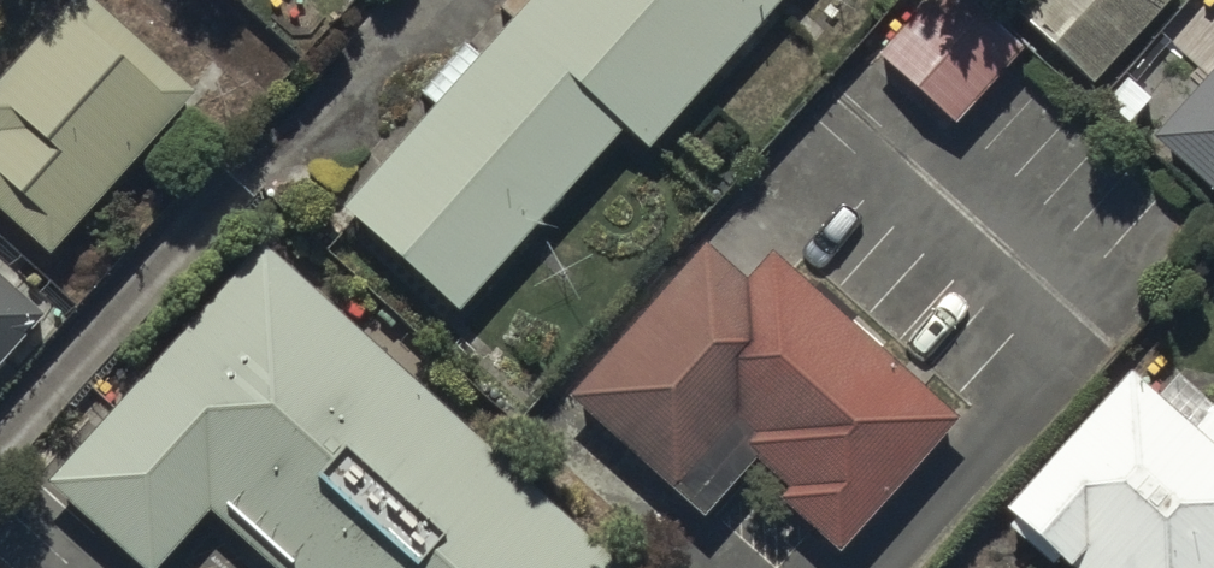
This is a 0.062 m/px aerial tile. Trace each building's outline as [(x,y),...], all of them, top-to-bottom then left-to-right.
[(88,0),(82,0),(0,93),(0,137),(2,139),(0,141),(0,212),(55,260),(197,100),(88,0)] [(800,0),(547,0),(544,4),(540,0),(533,0),(478,62),(469,55),(426,104),(437,114),(349,215),(470,321),(629,139),(656,163),(800,0)] [(879,40),(956,112),(1025,37),(985,0),(917,0),(879,40)] [(1098,72),(1163,0),(1018,0),(1098,72)] [(1156,123),(1213,174),(1213,58),(1156,123)] [(276,247),(59,482),(152,567),(173,567),(221,516),(278,567),(626,567),(276,247)] [(712,253),(573,406),(709,529),(763,470),(798,502),(789,511),(850,566),(974,430),(783,256),(752,290),(712,253)] [(48,324),(0,281),(0,377),(48,324)] [(1137,381),(1010,521),(1062,567),(1213,567),(1213,413),(1183,386),(1165,406),(1137,381)]
